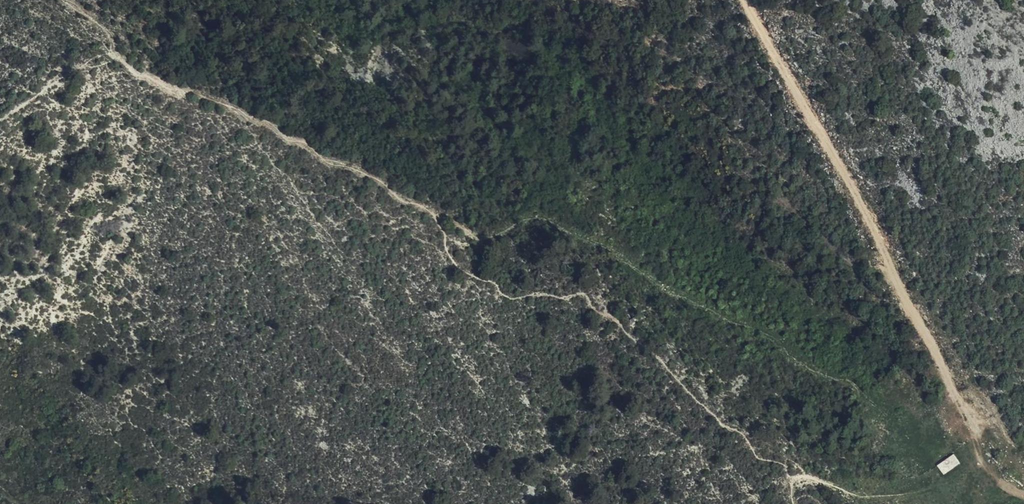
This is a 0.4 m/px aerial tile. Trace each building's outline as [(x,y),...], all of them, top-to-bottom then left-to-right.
[(943,475),(960,463),(953,453),(936,465),(943,475)]
